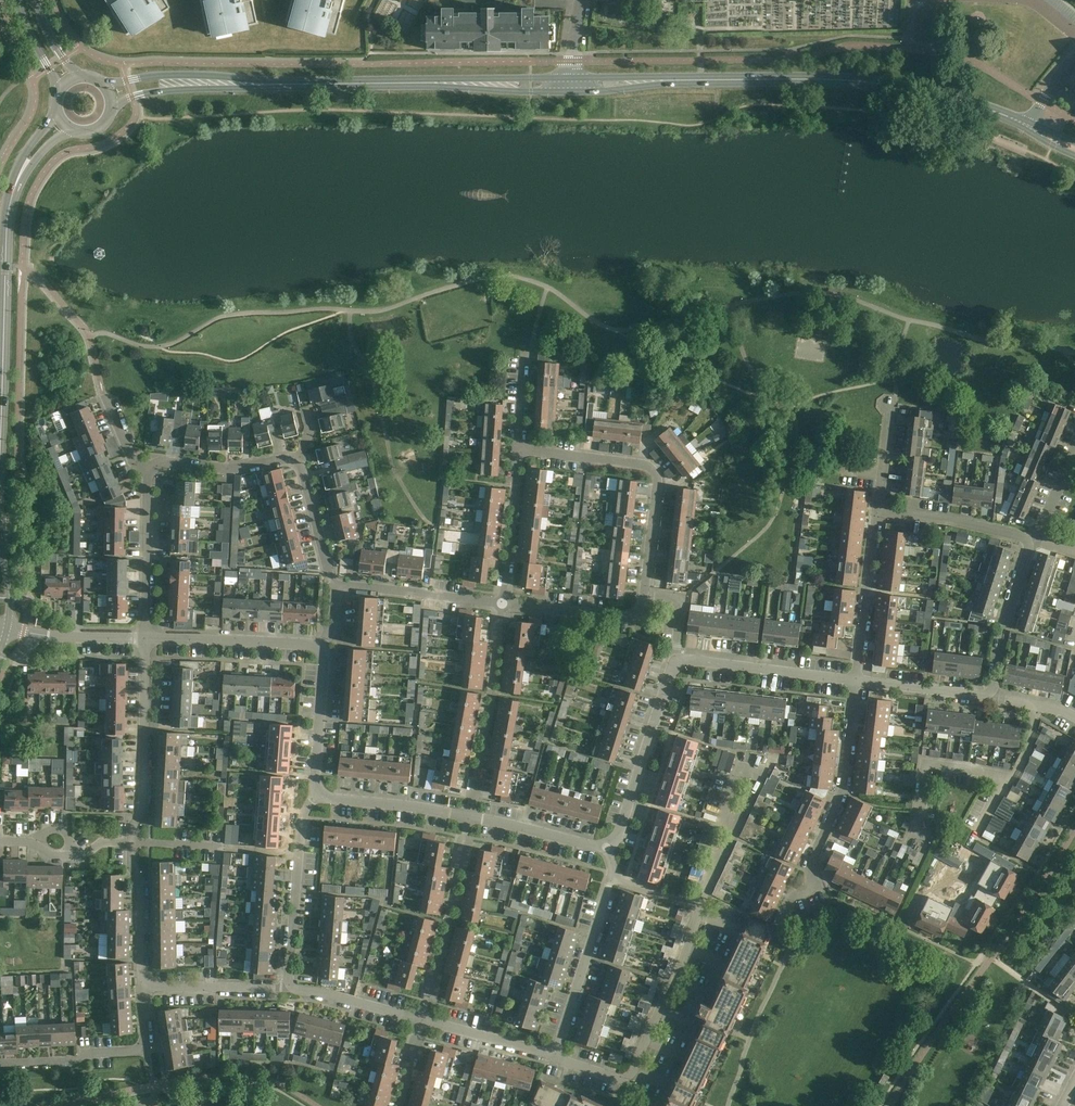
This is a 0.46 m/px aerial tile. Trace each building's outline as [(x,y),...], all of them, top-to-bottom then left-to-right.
[(165,0),(106,0),(128,34),(144,24),(145,25),(146,25),(147,26),(148,26),(149,26),(150,25),(151,25),(151,24),(152,23),(152,22),(152,21),(152,20),(152,19),(170,8),(165,0)] [(253,0),(202,0),(209,34),(228,30),(229,31),(229,32),(230,32),(231,33),(232,33),(233,33),(234,32),(235,32),(236,31),(236,30),(236,29),(237,29),(237,28),(258,23),(253,0)] [(288,21),(306,26),(306,27),(306,28),(306,29),(307,30),(308,31),(309,31),(310,32),(311,32),(312,32),(312,31),(313,31),(314,30),(315,29),(336,34),(345,0),(293,0),(288,21)] [(493,9),(490,9),(483,9),(454,10),(454,9),(448,9),(443,9),(443,10),(428,10),(428,17),(428,25),(422,25),(422,42),(428,42),(428,49),(428,51),(477,51),(477,52),(501,52),(501,51),(549,51),(549,50),(550,50),(550,42),(555,42),(555,25),(550,25),(550,9),(535,9),(535,2),(535,0),(493,0),(493,9)] [(539,374),(558,375),(559,363),(540,362),(539,374)] [(539,374),(538,386),(558,387),(564,388),(564,376),(558,375),(539,374)] [(323,411),(333,409),(346,405),(349,404),(346,394),(335,397),(332,384),(310,389),(314,403),(320,402),(323,411)] [(557,399),(558,387),(538,386),(537,398),(557,399)] [(207,387),(207,396),(226,396),(226,387),(207,387)] [(557,399),(537,398),(537,409),(556,411),(557,399)] [(326,417),(321,418),(324,432),(346,427),(343,414),(348,413),(356,411),(354,403),(349,404),(346,405),(333,409),(325,411),(326,417)] [(483,415),(502,417),(503,405),(484,403),(483,415)] [(588,403),(585,431),(594,432),(593,437),(605,439),(607,419),(607,413),(594,411),(594,403),(588,403)] [(693,403),(690,409),(698,413),(702,407),(693,403)] [(1054,404),(1050,413),(1067,420),(1071,411),(1054,404)] [(59,411),(50,415),(53,421),(62,418),(66,428),(74,425),(94,417),(92,412),(89,413),(87,406),(74,412),(72,406),(59,411)] [(276,430),(275,424),(271,411),(270,407),(259,410),(262,422),(253,425),(258,446),(272,443),(270,431),(276,430)] [(279,409),(271,411),(275,424),(276,428),(282,426),(284,436),(298,433),(293,411),(281,414),(279,409)] [(556,411),(537,409),(536,421),(555,422),(556,411)] [(909,416),(908,426),(926,428),(933,429),(934,429),(935,422),(936,412),(931,411),(916,409),(915,416),(909,416)] [(951,431),(961,432),(964,411),(951,410),(948,431),(951,431)] [(1046,422),(1063,429),(1067,420),(1050,413),(1046,422)] [(482,427),(502,428),(502,417),(483,415),(482,427)] [(619,421),(617,440),(629,441),(631,422),(630,422),(631,416),(620,415),(619,421)] [(74,425),(79,435),(96,428),(93,422),(96,421),(94,417),(74,425)] [(175,419),(160,417),(158,433),(155,432),(153,444),(168,446),(169,436),(172,436),(172,437),(180,438),(181,424),(174,423),(175,419)] [(181,424),(180,436),(186,437),(185,446),(199,448),(201,434),(208,435),(209,427),(209,425),(209,422),(201,421),(200,426),(188,425),(189,419),(188,419),(182,418),(181,424)] [(605,439),(617,440),(619,421),(607,419),(605,439)] [(555,422),(536,421),(535,433),(554,434),(555,422)] [(208,435),(208,450),(223,450),(223,436),(229,436),(229,428),(229,422),(220,422),(217,425),(209,425),(209,427),(208,435)] [(229,428),(229,436),(229,450),(243,450),(243,436),(250,436),(250,422),(242,422),(242,428),(229,428)] [(631,422),(629,441),(641,443),(643,424),(631,422)] [(1059,438),(1063,429),(1046,422),(1042,431),(1059,438)] [(41,439),(47,436),(42,426),(36,428),(41,439)] [(908,426),(907,435),(925,438),(932,439),(933,429),(926,428),(908,426)] [(475,427),(475,432),(482,432),(482,439),(501,440),(502,428),(482,427),(475,427)] [(655,439),(663,449),(678,437),(670,427),(655,439)] [(79,435),(72,438),(77,450),(84,446),(103,438),(101,433),(99,434),(96,428),(79,435)] [(1051,445),(1051,446),(1055,447),(1059,438),(1042,431),(1039,430),(1035,438),(1051,445)] [(727,437),(725,431),(713,437),(716,442),(727,437)] [(951,431),(950,438),(960,439),(961,432),(951,431)] [(906,445),(924,447),(925,438),(907,435),(906,445)] [(663,449),(670,458),(685,446),(678,437),(663,449)] [(105,443),(103,438),(84,446),(77,450),(81,459),(81,460),(102,451),(105,450),(103,444),(105,443)] [(1048,454),(1051,446),(1051,445),(1035,438),(1031,447),(1048,454)] [(482,439),(481,450),(500,452),(501,440),(482,439)] [(337,466),(350,463),(348,455),(343,456),(340,444),(318,449),(322,463),(335,460),(337,466)] [(906,445),(905,455),(909,456),(909,455),(927,458),(927,457),(929,457),(930,449),(924,448),(924,447),(906,445)] [(1044,463),(1048,454),(1031,447),(1025,445),(1021,454),(1027,456),(1044,463)] [(670,458),(677,467),(692,455),(685,446),(670,458)] [(1002,452),(1001,456),(1007,458),(1009,452),(1010,449),(1004,446),(1002,452)] [(656,448),(650,453),(653,457),(659,452),(656,448)] [(481,450),(480,462),(499,464),(500,452),(481,450)] [(83,472),(109,461),(107,456),(105,457),(102,451),(81,460),(81,459),(78,461),(83,472)] [(659,452),(653,457),(656,461),(662,456),(659,452)] [(692,455),(677,467),(685,477),(700,465),(692,455)] [(908,465),(926,467),(927,458),(909,455),(909,456),(908,465)] [(1023,465),(1040,472),(1044,463),(1027,456),(1023,465)] [(57,470),(63,468),(58,457),(52,459),(57,470)] [(94,480),(111,473),(109,467),(111,466),(109,461),(83,472),(87,483),(94,480)] [(498,476),(499,464),(480,462),(479,474),(498,476)] [(350,463),(337,466),(338,472),(325,475),(328,489),(339,487),(350,484),(347,472),(352,470),(350,463)] [(529,463),(527,480),(546,482),(547,470),(536,469),(537,464),(529,463)] [(925,477),(926,467),(908,465),(906,475),(925,477)] [(1036,481),(1040,472),(1023,465),(1019,474),(1023,476),(1036,481)] [(671,467),(664,472),(667,475),(674,470),(671,467)] [(62,481),(67,478),(63,468),(57,470),(62,481)] [(264,473),(263,471),(256,472),(260,486),(266,484),(284,480),(283,473),(285,473),(283,468),(264,473)] [(467,470),(455,469),(455,477),(466,478),(467,470)] [(674,470),(667,475),(670,479),(677,474),(674,470)] [(94,480),(99,491),(118,483),(116,478),(114,479),(111,473),(94,480)] [(577,486),(582,486),(583,474),(575,473),(573,485),(577,485),(577,486)] [(923,487),(925,477),(906,475),(905,484),(923,487)] [(1023,476),(1019,485),(1036,492),(1040,483),(1036,481),(1023,476)] [(66,492),(72,489),(67,478),(62,481),(66,492)] [(618,479),(617,491),(636,493),(638,481),(618,479)] [(952,480),(944,479),(943,484),(945,484),(944,489),(951,490),(952,480)] [(284,480),(266,484),(269,496),(289,491),(288,486),(286,486),(284,480)] [(527,480),(525,492),(544,494),(546,482),(527,480)] [(175,488),(175,493),(195,494),(196,493),(201,494),(201,482),(178,481),(177,488),(175,488)] [(340,493),(327,496),(330,510),(341,507),(355,504),(357,503),(354,491),(353,489),(357,488),(355,482),(352,483),(350,484),(339,487),(340,493)] [(984,488),(982,506),(992,507),(994,489),(995,483),(985,482),(984,488)] [(120,487),(118,483),(99,491),(104,502),(105,505),(126,501),(122,493),(120,494),(118,488),(120,487)] [(222,495),(232,496),(232,483),(223,483),(222,495)] [(905,484),(904,494),(922,497),(929,497),(930,488),(923,487),(905,484)] [(962,504),(964,486),(954,485),(952,503),(962,504)] [(1033,501),(1036,492),(1019,485),(1016,494),(1033,501)] [(964,486),(962,504),(972,505),(974,487),(964,486)] [(487,487),(485,499),(504,501),(506,489),(487,487)] [(677,499),(696,502),(697,490),(678,487),(677,499)] [(974,487),(972,505),(982,506),(984,488),(974,487)] [(71,502),(77,500),(72,489),(66,492),(71,502)] [(848,489),(846,501),(867,504),(868,492),(848,489)] [(264,498),(267,508),(290,503),(288,496),(291,496),(289,491),(269,496),(264,498)] [(617,491),(616,503),(635,505),(636,493),(617,491)] [(950,492),(944,491),(940,495),(939,501),(949,502),(950,492)] [(525,492),(524,503),(543,506),(544,494),(525,492)] [(192,505),(192,506),(195,506),(195,494),(175,493),(175,498),(177,498),(176,504),(176,505),(192,505)] [(1029,510),(1033,501),(1016,494),(1012,503),(1029,510)] [(485,499),(484,511),(503,513),(504,501),(485,499)] [(696,502),(677,499),(675,511),(695,513),(696,502)] [(126,513),(126,501),(105,505),(105,507),(97,507),(97,519),(123,519),(123,513),(126,513)] [(867,504),(846,501),(845,513),(865,515),(867,504)] [(292,509),(290,503),(267,508),(267,509),(265,509),(267,520),(275,518),(295,513),(294,508),(292,509)] [(524,503),(523,515),(542,517),(543,506),(524,503)] [(616,503),(614,515),(633,517),(635,505),(616,503)] [(1025,519),(1029,510),(1012,503),(1008,512),(1025,519)] [(191,517),(192,506),(192,505),(176,505),(176,504),(173,504),(173,511),(171,511),(170,516),(191,517)] [(332,516),(335,529),(356,523),(353,511),(356,510),(355,504),(341,507),(343,514),(332,516)] [(484,511),(483,522),(502,525),(503,513),(484,511)] [(675,511),(674,523),(693,525),(695,513),(675,511)] [(275,518),(267,520),(270,532),(296,525),(294,519),(296,518),(295,513),(275,518)] [(865,515),(845,513),(843,525),(864,527),(865,515)] [(523,515),(521,527),(540,529),(542,517),(523,515)] [(614,515),(613,526),(632,528),(633,517),(614,515)] [(190,529),(191,517),(170,516),(170,521),(172,521),(172,528),(190,529)] [(104,531),(125,531),(125,526),(123,526),(123,519),(97,519),(96,530),(104,530),(104,531)] [(483,522),(481,534),(500,536),(502,525),(483,522)] [(356,523),(335,529),(338,541),(349,538),(350,541),(358,541),(359,536),(356,523)] [(674,523),(673,535),(692,537),(693,525),(674,523)] [(886,523),(884,542),(905,545),(906,532),(900,532),(900,525),(886,523)] [(297,532),(296,525),(270,532),(269,532),(272,544),(276,543),(281,542),(281,541),(301,536),(300,531),(297,532)] [(864,527),(843,525),(842,536),(862,539),(864,527)] [(613,526),(611,538),(631,540),(632,528),(613,526)] [(521,527),(520,539),(539,541),(540,529),(521,527)] [(190,529),(172,528),(172,534),(169,534),(169,539),(199,541),(199,529),(190,529)] [(125,531),(104,531),(104,542),(123,543),(123,536),(125,536),(125,531)] [(969,534),(958,531),(956,541),(967,544),(969,534)] [(499,548),(500,536),(481,534),(480,546),(499,548)] [(673,535),(671,546),(690,548),(692,537),(673,535)] [(276,543),(279,554),(284,553),(302,548),(300,542),(302,541),(301,536),(281,541),(281,542),(276,543)] [(862,539),(842,536),(840,548),(861,550),(862,539)] [(985,552),(987,553),(1009,560),(1012,550),(999,546),(1001,539),(991,537),(985,552)] [(611,538),(610,550),(629,552),(631,540),(611,538)] [(199,541),(169,539),(169,545),(171,545),(171,552),(198,553),(199,541)] [(539,541),(520,539),(518,550),(537,553),(539,541)] [(123,543),(104,542),(104,554),(125,555),(125,549),(123,549),(123,543)] [(884,542),(883,554),(903,556),(905,545),(884,542)] [(359,571),(372,573),(375,551),(362,549),(363,546),(356,545),(354,559),(361,560),(359,571)] [(499,548),(480,546),(479,557),(478,558),(490,559),(498,560),(499,548)] [(671,546),(670,558),(689,560),(690,548),(671,546)] [(284,553),(279,554),(283,568),(287,567),(288,570),(299,571),(302,570),(309,568),(307,559),(305,554),(303,554),(302,548),(284,553)] [(413,555),(410,577),(423,579),(424,567),(430,568),(432,554),(433,555),(434,549),(433,549),(426,548),(425,554),(425,557),(413,555)] [(861,550),(840,548),(839,560),(860,562),(861,550)] [(382,552),(375,551),(372,573),(385,574),(386,563),(392,564),(394,550),(383,549),(382,552)] [(406,551),(394,550),(392,564),(399,564),(397,576),(410,577),(413,555),(406,555),(406,551)] [(536,564),(537,553),(518,550),(517,562),(525,563),(536,564)] [(610,550),(609,561),(628,564),(629,552),(610,550)] [(1036,561),(1057,568),(1060,558),(1039,552),(1036,561)] [(989,564),(1007,569),(1009,560),(987,553),(984,562),(989,564)] [(881,565),(902,568),(903,556),(883,554),(881,565)] [(465,568),(488,571),(490,559),(478,558),(479,557),(466,555),(465,568)] [(354,566),(354,559),(341,557),(340,564),(354,566)] [(670,558),(668,570),(688,572),(689,560),(670,558)] [(107,559),(107,571),(126,571),(126,565),(128,565),(128,559),(107,559)] [(860,562),(839,560),(838,571),(858,574),(860,562)] [(170,567),(170,573),(190,574),(191,562),(173,561),(172,568),(170,567)] [(609,561),(607,573),(626,575),(628,564),(609,561)] [(982,561),(979,571),(986,573),(1004,579),(1007,569),(989,564),(984,562),(982,561)] [(1057,568),(1036,561),(1034,570),(1054,577),(1057,568)] [(523,575),(547,577),(549,565),(536,564),(525,563),(523,575)] [(880,577),(900,580),(902,568),(881,565),(880,577)] [(488,571),(465,568),(463,585),(475,587),(476,581),(487,583),(488,571)] [(225,570),(225,583),(237,584),(237,570),(225,570)] [(688,572),(668,570),(667,582),(686,584),(688,572)] [(1054,577),(1034,570),(1031,580),(1051,586),(1054,577)] [(107,571),(107,583),(128,583),(128,578),(125,578),(126,571),(107,571)] [(858,574),(838,571),(836,583),(857,586),(858,574)] [(250,572),(240,572),(239,583),(249,584),(250,572)] [(190,585),(190,574),(170,573),(169,578),(172,578),(171,584),(190,585)] [(625,587),(626,575),(607,573),(606,585),(625,587)] [(986,573),(983,582),(1001,588),(1004,579),(986,573)] [(545,595),(547,577),(523,575),(522,587),(533,588),(532,593),(545,595)] [(56,597),(56,577),(44,576),(44,595),(51,595),(51,597),(56,597)] [(56,577),(56,597),(61,597),(61,595),(67,595),(68,595),(68,581),(69,581),(69,577),(56,577)] [(899,592),(900,580),(880,577),(878,589),(899,592)] [(1051,586),(1031,580),(1028,589),(1045,595),(1048,596),(1051,586)] [(68,595),(67,595),(67,599),(74,600),(74,602),(80,602),(80,581),(69,581),(68,581),(68,595)] [(704,581),(700,584),(705,590),(709,586),(704,581)] [(983,582),(980,592),(998,597),(1001,588),(983,582)] [(1070,582),(1066,595),(1071,596),(1073,591),(1074,591),(1074,584),(1070,582)] [(128,583),(107,583),(107,595),(125,595),(125,588),(128,588),(128,583)] [(189,597),(190,585),(171,584),(171,591),(169,591),(168,596),(189,597)] [(601,584),(599,596),(604,597),(624,599),(625,587),(606,585),(601,584)] [(705,590),(700,584),(696,588),(700,593),(705,590)] [(836,588),(834,600),(855,602),(856,590),(836,588)] [(1025,598),(1042,604),(1045,595),(1028,589),(1025,598)] [(792,592),(784,591),(782,609),(789,610),(792,592)] [(1064,601),(1074,604),(1074,591),(1073,591),(1071,596),(1066,595),(1064,601)] [(801,593),(793,592),(792,604),(799,605),(801,593)] [(980,592),(977,601),(995,607),(998,597),(980,592)] [(248,600),(247,618),(254,618),(254,621),(259,621),(260,600),(260,594),(254,593),(254,600),(248,600)] [(878,593),(876,605),(897,608),(898,596),(878,593)] [(98,594),(98,606),(107,606),(127,607),(127,601),(125,601),(125,595),(107,595),(98,594)] [(188,609),(189,597),(168,596),(168,601),(170,601),(170,608),(188,609)] [(361,597),(360,609),(384,611),(385,599),(361,597)] [(230,619),(235,620),(236,599),(224,598),(223,617),(230,617),(230,619)] [(1039,613),(1042,604),(1025,598),(1022,608),(1039,613)] [(247,618),(248,600),(236,599),(235,620),(240,620),(241,618),(247,618)] [(948,600),(940,599),(938,611),(946,612),(948,600)] [(271,619),(272,601),(260,600),(259,621),(264,621),(264,619),(271,619)] [(833,612),(853,614),(855,602),(834,600),(833,612)] [(282,622),(283,602),(272,601),(271,619),(277,620),(277,622),(282,622)] [(992,616),(995,607),(977,601),(974,610),(972,609),(968,620),(985,622),(987,615),(992,616)] [(1073,611),(1074,604),(1064,601),(1060,613),(1066,615),(1067,609),(1073,611)] [(294,621),(295,602),(283,602),(282,622),(287,623),(287,620),(294,621)] [(306,624),(307,603),(295,602),(294,621),(301,621),(300,623),(306,624)] [(319,604),(307,603),(306,624),(311,624),(311,622),(318,622),(319,604)] [(414,603),(413,613),(421,613),(421,604),(414,603)] [(897,608),(876,605),(875,617),(895,620),(897,608)] [(127,607),(107,606),(106,618),(125,619),(125,612),(127,612),(127,607)] [(188,609),(170,608),(170,614),(167,614),(167,620),(175,620),(174,629),(193,629),(193,628),(192,628),(192,629),(187,628),(188,621),(193,621),(194,609),(188,609)] [(1036,623),(1039,613),(1022,608),(1019,617),(1036,623)] [(360,609),(360,621),(383,622),(384,611),(360,609)] [(460,609),(458,626),(481,629),(483,617),(472,616),(473,610),(460,609)] [(1060,613),(1059,620),(1069,623),(1073,611),(1067,609),(1066,615),(1060,613)] [(699,635),(702,612),(690,610),(687,633),(699,635)] [(714,613),(702,612),(699,635),(711,636),(714,613)] [(737,616),(734,639),(746,640),(749,618),(749,613),(745,612),(744,617),(737,616)] [(833,612),(831,623),(845,625),(845,626),(852,626),(853,614),(833,612)] [(420,622),(421,613),(413,613),(412,622),(420,622)] [(725,615),(714,613),(711,636),(722,638),(725,615)] [(737,616),(725,615),(722,638),(734,639),(737,616)] [(219,617),(206,616),(205,624),(219,625),(219,617)] [(518,621),(517,633),(540,636),(542,619),(529,617),(529,622),(518,621)] [(894,631),(895,620),(875,617),(873,629),(877,630),(877,629),(894,631)] [(1033,632),(1036,623),(1019,617),(1016,627),(1033,632)] [(749,618),(746,640),(758,642),(761,619),(749,618)] [(774,644),(777,621),(765,620),(762,642),(774,644)] [(1067,629),(1069,623),(1059,620),(1055,632),(1060,634),(1062,628),(1067,629)] [(359,633),(382,634),(383,622),(360,621),(359,633)] [(786,645),(789,623),(777,621),(774,644),(786,645)] [(831,623),(823,622),(822,622),(821,633),(821,634),(838,636),(838,637),(844,637),(845,626),(845,625),(831,623)] [(789,623),(786,645),(798,647),(800,632),(801,626),(801,625),(801,624),(789,623)] [(442,625),(431,624),(430,634),(441,636),(442,625)] [(480,641),(481,629),(458,626),(456,638),(456,639),(469,640),(469,639),(480,641)] [(411,637),(419,637),(420,627),(419,627),(412,627),(411,637)] [(1060,634),(1055,632),(1052,641),(1063,644),(1065,635),(1067,629),(1062,628),(1060,634)] [(877,630),(876,641),(898,644),(900,632),(900,631),(894,631),(877,629),(877,630)] [(597,639),(604,641),(607,633),(599,631),(597,639)] [(382,634),(359,633),(358,645),(382,646),(382,634)] [(540,636),(517,633),(515,645),(526,646),(526,647),(539,648),(540,636)] [(837,648),(838,637),(838,636),(821,634),(821,633),(815,633),(813,652),(827,654),(828,647),(837,648)] [(418,646),(419,637),(411,637),(411,645),(418,646)] [(632,637),(629,649),(651,656),(655,645),(632,637)] [(469,640),(467,651),(486,654),(488,642),(480,641),(469,639),(469,640)] [(604,641),(597,639),(593,650),(601,652),(604,641)] [(898,644),(876,641),(874,653),(897,655),(898,644)] [(506,656),(525,658),(526,647),(526,646),(515,645),(507,644),(506,656)] [(350,649),(349,661),(373,662),(374,650),(350,649)] [(651,656),(629,649),(625,660),(648,667),(651,656)] [(601,652),(593,650),(590,661),(597,664),(601,652)] [(467,651),(466,663),(485,665),(486,654),(467,651)] [(944,674),(947,654),(935,652),(932,673),(944,674)] [(897,655),(874,653),(872,672),(886,673),(887,666),(895,667),(897,655)] [(959,655),(947,654),(944,674),(956,676),(959,655)] [(409,665),(417,665),(417,656),(410,655),(409,665)] [(970,657),(959,655),(956,676),(968,677),(970,657)] [(506,656),(504,668),(524,670),(525,658),(506,656)] [(982,658),(970,657),(968,677),(980,679),(982,658)] [(648,667),(625,660),(621,671),(644,679),(648,667)] [(175,673),(175,679),(193,680),(194,668),(199,668),(199,662),(181,661),(180,667),(173,667),(173,673),(175,673)] [(349,661),(348,672),(372,674),(373,662),(349,661)] [(597,664),(590,661),(587,670),(594,672),(597,664)] [(100,663),(100,675),(127,676),(127,670),(125,670),(125,664),(100,663)] [(484,677),(485,665),(466,663),(464,675),(484,677)] [(1013,684),(1016,666),(1006,664),(1003,682),(1013,684)] [(417,665),(409,665),(409,674),(416,675),(417,665)] [(1026,668),(1022,686),(1032,688),(1036,670),(1035,670),(1036,667),(1027,665),(1026,668)] [(1016,666),(1013,684),(1022,686),(1026,668),(1016,666)] [(504,668),(503,679),(522,682),(524,670),(504,668)] [(1036,670),(1032,688),(1042,690),(1045,672),(1036,670)] [(640,690),(644,679),(621,671),(618,683),(640,690)] [(39,693),(39,672),(34,672),(34,674),(27,674),(27,693),(39,693)] [(39,693),(51,693),(51,675),(45,675),(45,672),(39,672),(39,693)] [(51,675),(51,693),(63,693),(63,673),(58,672),(58,675),(51,675)] [(372,674),(348,672),(347,684),(371,686),(372,674)] [(1045,672),(1042,690),(1051,692),(1055,674),(1045,672)] [(63,673),(63,693),(75,693),(75,675),(68,675),(68,673),(63,673)] [(224,693),(235,694),(237,673),(232,673),(232,675),(225,675),(224,693)] [(237,673),(235,694),(247,694),(248,676),(242,676),(242,673),(237,673)] [(247,694),(259,695),(260,674),(255,674),(255,676),(248,676),(247,694)] [(259,695),(271,696),(272,677),(265,677),(265,675),(260,674),(259,695)] [(1065,676),(1055,674),(1051,692),(1061,694),(1065,676)] [(106,687),(124,687),(124,681),(127,681),(127,676),(100,675),(100,687),(106,687)] [(271,696),(283,696),(284,676),(279,675),(278,678),(272,677),(271,696)] [(482,689),(484,677),(464,675),(463,687),(482,689)] [(570,675),(567,684),(574,687),(577,677),(570,675)] [(284,676),(283,696),(295,697),(296,679),(289,678),(289,676),(284,676)] [(193,692),(193,680),(175,679),(174,686),(172,686),(172,691),(193,692)] [(408,689),(415,689),(416,680),(408,679),(408,689)] [(521,694),(522,682),(503,679),(502,691),(521,694)] [(371,686),(347,684),(346,696),(370,698),(371,686)] [(572,695),(574,687),(567,684),(565,693),(572,695)] [(610,698),(633,705),(636,693),(614,686),(610,698)] [(106,687),(106,699),(126,699),(127,694),(124,694),(124,687),(106,687)] [(702,711),(705,688),(693,687),(690,709),(702,711)] [(702,711),(714,712),(717,689),(705,688),(702,711)] [(415,689),(408,689),(407,698),(414,698),(415,689)] [(714,712),(725,714),(728,691),(717,689),(714,712)] [(460,702),(479,706),(481,694),(462,690),(460,702)] [(174,703),(192,704),(193,692),(172,691),(172,696),(174,696),(174,703)] [(725,714),(737,715),(740,692),(728,691),(725,714)] [(867,710),(890,713),(891,701),(883,700),(883,693),(869,691),(867,710)] [(737,715),(749,717),(752,694),(740,692),(737,715)] [(749,717),(761,718),(763,695),(752,694),(749,717)] [(761,718),(772,719),(775,697),(763,695),(761,718)] [(370,698),(346,696),(345,708),(369,709),(370,698)] [(825,698),(822,698),(808,696),(805,716),(811,716),(828,718),(828,717),(829,706),(824,705),(825,698)] [(563,697),(560,707),(567,709),(570,700),(563,697)] [(775,697),(772,719),(784,721),(785,718),(788,718),(790,705),(786,705),(787,698),(775,697)] [(501,698),(498,710),(517,713),(520,701),(501,698)] [(607,709),(629,716),(633,705),(610,698),(607,709)] [(126,699),(106,699),(106,710),(124,711),(124,704),(126,704),(126,699)] [(406,712),(413,713),(414,703),(407,702),(406,712)] [(460,702),(458,714),(477,718),(479,706),(460,702)] [(191,715),(192,704),(174,703),(173,709),(171,709),(171,714),(191,715)] [(235,711),(234,717),(239,717),(246,718),(246,706),(235,706),(235,711)] [(565,718),(567,709),(560,707),(558,715),(565,718)] [(368,722),(369,709),(345,708),(345,720),(368,722)] [(626,728),(629,716),(607,709),(603,720),(626,728)] [(124,711),(106,710),(105,722),(126,722),(126,717),(124,717),(124,711)] [(517,713),(498,710),(496,721),(515,725),(517,713)] [(890,713),(867,710),(866,721),(889,724),(890,713)] [(938,732),(940,711),(928,710),(925,730),(938,732)] [(940,711),(938,732),(949,733),(952,712),(940,711)] [(413,722),(413,713),(406,712),(405,721),(413,722)] [(949,733),(961,734),(963,714),(952,712),(949,733)] [(191,715),(171,714),(170,719),(173,719),(172,726),(199,728),(199,715),(191,715)] [(458,714),(456,726),(475,729),(477,718),(458,714)] [(961,734),(960,740),(972,741),(972,736),(973,736),(975,721),(975,715),(963,714),(961,734)] [(834,718),(828,717),(828,718),(811,716),(810,727),(809,728),(818,729),(818,728),(832,730),(832,729),(834,718)] [(247,721),(234,720),(233,734),(246,735),(247,721)] [(556,720),(553,729),(560,732),(563,722),(556,720)] [(622,739),(626,728),(603,720),(599,732),(622,739)] [(496,721),(494,733),(513,736),(515,725),(496,721)] [(889,724),(866,721),(864,733),(881,735),(881,736),(887,736),(889,724)] [(984,743),(986,722),(975,721),(973,736),(972,736),(972,741),(984,743)] [(126,722),(105,722),(105,734),(124,734),(124,728),(126,728),(126,722)] [(984,743),(995,744),(998,724),(986,722),(984,743)] [(271,723),(270,747),(291,749),(293,725),(271,723)] [(355,731),(356,723),(347,723),(346,730),(355,731)] [(356,723),(355,731),(365,732),(365,724),(356,723)] [(379,732),(380,725),(370,724),(369,732),(379,732)] [(998,724),(995,744),(1007,746),(1009,725),(998,724)] [(389,726),(380,725),(379,732),(388,733),(389,726)] [(1022,726),(1009,725),(1007,746),(1019,747),(1022,726)] [(393,734),(403,734),(403,727),(393,726),(393,734)] [(456,726),(454,737),(473,741),(475,729),(456,726)] [(64,736),(74,736),(74,727),(64,727),(64,736)] [(412,727),(403,727),(403,734),(412,735),(412,727)] [(818,729),(817,740),(837,742),(839,730),(832,729),(832,730),(818,728),(818,729)] [(1044,735),(1051,739),(1051,738),(1054,740),(1057,735),(1053,733),(1054,732),(1047,728),(1044,735)] [(560,732),(553,729),(550,738),(558,740),(560,732)] [(161,732),(160,744),(182,745),(187,745),(188,733),(182,733),(161,732)] [(619,750),(622,739),(599,732),(596,743),(619,750)] [(494,733),(492,744),(511,748),(513,736),(494,733)] [(880,747),(881,736),(881,735),(864,733),(861,733),(859,745),(880,747)] [(671,758),(691,765),(698,742),(678,735),(671,758)] [(73,750),(74,736),(64,736),(64,745),(67,745),(67,750),(73,750)] [(471,752),(473,741),(454,737),(452,749),(471,752)] [(1038,738),(1035,743),(1037,745),(1043,748),(1046,743),(1038,738)] [(102,739),(102,750),(102,751),(122,751),(123,746),(120,746),(120,739),(102,739)] [(837,742),(817,740),(815,752),(836,754),(837,742)] [(546,750),(555,753),(557,746),(548,743),(546,750)] [(615,762),(619,750),(596,743),(592,754),(615,762)] [(160,744),(160,755),(181,757),(181,756),(188,757),(188,745),(187,745),(182,745),(160,744)] [(492,744),(490,756),(509,760),(511,748),(492,744)] [(880,747),(859,745),(858,756),(878,759),(880,747)] [(1037,745),(1032,755),(1042,761),(1045,755),(1040,752),(1043,748),(1037,745)] [(566,749),(557,746),(555,753),(564,756),(566,749)] [(289,772),(291,749),(270,747),(268,771),(289,772)] [(471,752),(452,749),(450,760),(449,761),(461,763),(468,764),(471,752)] [(721,755),(720,759),(733,763),(736,753),(723,749),(723,750),(721,755)] [(1062,759),(1074,766),(1074,753),(1068,749),(1062,759)] [(98,751),(98,762),(102,762),(120,763),(120,756),(122,756),(122,751),(102,751),(102,750),(98,750),(98,751)] [(577,760),(580,753),(571,750),(568,757),(577,760)] [(351,776),(353,752),(341,751),(339,774),(351,776)] [(351,776),(363,777),(365,753),(353,752),(351,776)] [(836,754),(815,752),(814,763),(835,766),(836,754)] [(363,777),(375,778),(377,754),(365,753),(363,777)] [(529,762),(536,764),(538,755),(531,753),(529,762)] [(589,756),(580,753),(577,760),(586,763),(589,756)] [(375,778),(386,779),(389,755),(377,754),(375,778)] [(159,767),(180,768),(181,757),(160,755),(159,767)] [(386,779),(398,780),(400,756),(389,755),(386,779)] [(1036,771),(1042,761),(1032,755),(1029,760),(1030,761),(1027,766),(1036,771)] [(400,756),(398,780),(410,781),(413,757),(400,756)] [(507,771),(507,770),(509,760),(490,756),(488,768),(495,769),(507,771)] [(877,770),(878,759),(858,756),(856,768),(877,770)] [(28,758),(17,758),(17,764),(22,764),(22,768),(28,768),(28,765),(28,758)] [(435,770),(458,774),(461,763),(449,761),(450,760),(437,758),(435,770)] [(599,767),(602,760),(593,758),(590,764),(599,767)] [(664,781),(684,787),(691,765),(671,758),(664,781)] [(733,763),(720,759),(720,761),(719,761),(718,766),(717,768),(730,772),(733,763)] [(1057,769),(1073,778),(1074,776),(1074,766),(1062,759),(1057,769)] [(602,760),(599,767),(608,770),(611,763),(602,760)] [(95,762),(95,774),(101,774),(122,774),(122,769),(122,763),(120,763),(102,762),(98,762),(97,762),(95,762)] [(536,764),(529,762),(526,771),(534,773),(536,764)] [(835,766),(814,763),(813,775),(833,777),(835,766)] [(1027,766),(1022,777),(1031,782),(1035,776),(1036,777),(1038,772),(1036,771),(1027,766)] [(180,768),(159,767),(158,779),(179,780),(180,780),(180,768)] [(856,768),(855,780),(875,782),(877,770),(856,768)] [(495,769),(493,781),(517,785),(519,773),(507,770),(507,771),(495,769)] [(1072,781),(1073,778),(1057,769),(1051,780),(1054,782),(1055,781),(1070,790),(1074,783),(1072,781)] [(456,786),(458,774),(435,770),(432,787),(445,790),(446,784),(456,786)] [(775,780),(777,776),(772,773),(769,778),(767,777),(764,783),(775,788),(778,782),(775,780)] [(122,774),(101,774),(101,786),(120,786),(120,779),(122,779),(122,774)] [(895,780),(895,784),(903,785),(914,786),(915,780),(916,775),(909,774),(904,774),(904,776),(904,781),(895,780)] [(260,799),(281,800),(283,776),(262,775),(260,799)] [(832,789),(833,777),(813,775),(811,787),(832,789)] [(1031,782),(1022,777),(1016,786),(1021,789),(1026,792),(1031,782)] [(179,780),(158,779),(158,790),(179,792),(186,792),(186,780),(180,780),(179,780)] [(529,804),(541,807),(547,784),(535,780),(529,804)] [(875,782),(855,780),(853,792),(874,794),(875,782)] [(218,781),(217,794),(225,794),(225,789),(226,782),(218,781)] [(514,802),(517,785),(493,781),(491,793),(502,795),(501,800),(514,802)] [(677,810),(684,787),(664,781),(656,803),(677,810)] [(1054,782),(1049,792),(1066,801),(1067,798),(1070,800),(1074,792),(1070,790),(1055,781),(1054,782)] [(16,811),(16,790),(16,783),(12,783),(12,788),(5,788),(5,783),(0,783),(0,801),(4,801),(4,808),(11,808),(11,811),(16,811)] [(775,788),(764,783),(759,794),(765,796),(767,791),(773,794),(775,788)] [(559,787),(547,784),(541,807),(553,810),(559,787)] [(66,785),(66,797),(75,797),(75,785),(73,785),(66,785)] [(1013,785),(1011,789),(1019,794),(1021,789),(1016,786),(1013,785)] [(123,786),(120,786),(101,786),(98,786),(98,790),(101,790),(100,797),(125,798),(125,793),(123,793),(123,786)] [(28,805),(34,806),(34,808),(39,808),(40,787),(28,787),(27,790),(28,790),(28,805)] [(51,787),(40,787),(39,808),(44,808),(44,806),(51,806),(51,787)] [(51,806),(51,808),(58,808),(63,808),(63,788),(51,787),(51,806)] [(570,790),(559,787),(553,810),(564,813),(570,790)] [(16,790),(16,811),(21,811),(28,811),(28,809),(28,805),(28,790),(27,790),(16,790)] [(158,790),(157,802),(185,804),(186,792),(179,792),(158,790)] [(581,793),(570,790),(564,813),(575,816),(581,793)] [(801,801),(822,810),(827,799),(806,790),(801,801)] [(1049,792),(1043,802),(1062,813),(1066,805),(1064,804),(1066,801),(1049,792)] [(593,796),(581,793),(575,816),(587,819),(593,796)] [(217,794),(216,794),(216,802),(224,802),(225,794),(217,794)] [(765,796),(759,794),(754,804),(765,810),(768,803),(762,801),(765,796)] [(593,796),(587,819),(599,822),(605,799),(593,796)] [(1004,796),(999,804),(1007,809),(1010,810),(1014,802),(1007,797),(1004,796)] [(75,797),(66,797),(66,809),(75,809),(75,797)] [(125,803),(125,798),(100,797),(100,798),(99,798),(99,809),(122,810),(123,803),(125,803)] [(847,808),(868,817),(873,807),(852,797),(847,808)] [(281,800),(260,799),(259,822),(280,824),(281,800)] [(817,821),(822,810),(801,801),(796,811),(817,821)] [(157,802),(156,814),(177,815),(178,803),(157,802)] [(1043,802),(1038,812),(1037,812),(1050,819),(1050,820),(1054,822),(1056,819),(1058,820),(1062,813),(1043,802)] [(765,810),(754,804),(749,815),(755,818),(757,813),(762,815),(765,810)] [(999,804),(995,813),(1005,818),(1010,810),(1007,809),(999,804)] [(868,817),(847,808),(842,818),(863,828),(868,817)] [(660,809),(653,832),(673,838),(680,816),(660,809)] [(1034,810),(1028,820),(1047,831),(1051,824),(1049,822),(1050,820),(1050,819),(1037,812),(1038,812),(1034,810)] [(791,822),(812,832),(817,821),(796,811),(791,822)] [(177,815),(156,814),(156,826),(177,827),(177,815)] [(755,818),(749,815),(744,826),(755,831),(758,825),(753,822),(755,818)] [(994,815),(988,825),(996,829),(998,830),(1002,824),(1004,820),(994,815)] [(857,839),(863,828),(842,818),(837,829),(857,839)] [(1028,820),(1022,831),(1039,840),(1041,837),(1043,838),(1047,831),(1028,820)] [(280,824),(259,822),(257,846),(278,847),(280,824)] [(786,832),(807,842),(812,832),(791,822),(786,832)] [(703,828),(702,832),(715,836),(718,827),(705,823),(703,828)] [(239,824),(226,824),(225,843),(238,844),(239,824)] [(335,850),(338,827),(326,825),(323,849),(335,850)] [(996,829),(988,825),(982,836),(992,841),(995,835),(993,834),(996,829)] [(752,837),(755,831),(744,826),(739,836),(745,838),(747,834),(752,837)] [(349,828),(338,827),(335,850),(347,851),(349,828)] [(361,829),(349,828),(347,851),(359,853),(361,829)] [(373,830),(361,829),(359,853),(371,854),(373,830)] [(373,830),(371,854),(382,855),(385,831),(373,830)] [(397,832),(385,831),(382,855),(395,856),(397,832)] [(1022,831),(1017,841),(1036,851),(1040,844),(1037,843),(1039,840),(1022,831)] [(653,832),(646,854),(666,861),(673,838),(653,832)] [(715,836),(702,832),(701,834),(701,835),(699,840),(699,841),(711,845),(715,836)] [(781,843),(801,853),(807,842),(786,832),(781,843)] [(423,833),(420,850),(444,855),(446,843),(435,841),(436,835),(423,833)] [(890,834),(887,839),(893,842),(895,837),(890,834)] [(737,840),(732,851),(743,857),(746,850),(741,847),(743,843),(737,840)] [(1036,851),(1017,841),(1011,851),(1027,861),(1029,858),(1032,859),(1036,851)] [(996,853),(977,842),(973,849),(992,860),(996,853)] [(801,853),(781,843),(776,854),(796,864),(801,853)] [(911,854),(914,848),(908,845),(905,851),(911,854)] [(481,849),(478,861),(502,865),(505,848),(492,846),(491,851),(481,849)] [(843,860),(845,855),(828,847),(821,860),(828,863),(824,870),(835,875),(835,876),(843,860)] [(937,848),(933,855),(944,861),(948,854),(937,848)] [(441,866),(444,855),(420,850),(418,862),(418,863),(430,865),(430,864),(441,866)] [(743,857),(732,851),(727,862),(732,864),(735,859),(740,862),(743,857)] [(228,864),(231,864),(232,853),(224,852),(223,864),(228,864)] [(1015,864),(996,853),(992,860),(998,864),(992,875),(1014,888),(1017,882),(1014,881),(1018,874),(1012,871),(1015,864)] [(248,866),(275,868),(276,856),(255,854),(249,854),(248,866)] [(659,883),(666,861),(646,854),(639,877),(659,883)] [(527,881),(533,858),(522,855),(515,878),(527,881)] [(770,856),(765,867),(770,870),(789,879),(794,867),(776,859),(770,856)] [(527,881),(539,884),(545,861),(533,858),(527,881)] [(15,860),(3,860),(3,870),(0,870),(0,887),(3,887),(3,881),(15,881),(15,860)] [(15,881),(26,881),(26,866),(27,866),(27,860),(15,860),(15,881)] [(851,871),(854,866),(843,860),(835,876),(835,875),(832,881),(843,886),(851,871)] [(175,861),(154,862),(154,874),(175,874),(182,874),(182,861),(175,861)] [(502,865),(478,861),(476,873),(487,875),(500,878),(502,865)] [(539,884),(550,887),(556,864),(545,861),(539,884)] [(732,864),(727,862),(722,873),(733,878),(736,871),(730,868),(732,864)] [(220,864),(211,863),(210,874),(219,874),(220,864)] [(430,865),(428,876),(447,879),(449,868),(441,866),(430,864),(430,865)] [(550,887),(561,890),(568,867),(556,864),(550,887)] [(38,887),(38,866),(27,866),(26,866),(26,881),(26,887),(38,887)] [(38,866),(38,887),(50,888),(50,866),(38,866)] [(62,867),(50,866),(50,888),(62,888),(62,867)] [(274,880),(275,868),(248,866),(247,878),(253,878),(274,880)] [(568,867),(561,890),(573,893),(579,870),(568,867)] [(579,870),(573,893),(585,896),(591,873),(579,870)] [(765,880),(784,889),(789,879),(770,870),(765,880)] [(485,886),(487,875),(476,873),(468,871),(466,883),(485,886)] [(861,876),(851,871),(843,886),(841,889),(852,894),(861,876)] [(733,878),(722,873),(717,883),(722,886),(725,880),(730,883),(733,878)] [(102,886),(123,887),(123,875),(102,874),(102,886)] [(175,874),(154,874),(154,885),(175,885),(182,885),(182,874),(175,874)] [(1014,888),(992,875),(985,888),(980,885),(977,891),(996,901),(999,896),(1004,899),(1008,892),(1011,894),(1014,888)] [(426,888),(445,891),(447,879),(428,876),(426,888)] [(852,894),(863,899),(872,881),(861,876),(852,894)] [(273,891),(274,880),(253,878),(252,890),(273,891)] [(760,878),(755,888),(760,891),(779,900),(784,889),(765,880),(760,878)] [(501,889),(508,891),(511,882),(503,880),(501,889)] [(863,899),(873,904),(882,886),(872,881),(863,899)] [(893,891),(884,909),(895,914),(904,896),(906,890),(902,888),(904,884),(898,881),(893,891)] [(483,898),(485,886),(466,883),(464,895),(483,898)] [(722,886),(717,883),(712,893),(723,899),(726,892),(720,890),(722,886)] [(322,891),(331,892),(332,884),(322,884),(322,891)] [(154,885),(154,897),(175,897),(175,885),(154,885)] [(345,893),(355,894),(356,886),(346,885),(345,893)] [(123,887),(102,886),(102,898),(123,898),(123,887)] [(365,887),(356,886),(355,894),(364,894),(365,887)] [(873,904),(884,909),(893,891),(882,886),(873,904)] [(379,895),(379,888),(369,887),(369,894),(379,895)] [(388,889),(379,888),(379,895),(387,896),(388,889)] [(424,899),(443,903),(445,891),(426,888),(424,899)] [(755,888),(750,899),(755,901),(774,910),(779,900),(760,891),(755,888)] [(506,900),(508,891),(501,889),(499,898),(506,900)] [(273,891),(252,890),(251,902),(257,902),(278,904),(279,892),(273,891)] [(619,901),(641,908),(645,897),(623,890),(619,901)] [(965,904),(964,907),(969,909),(991,922),(995,917),(992,915),(995,908),(993,907),(996,901),(977,891),(974,897),(975,898),(972,904),(970,903),(968,903),(966,904),(965,904)] [(323,895),(323,907),(344,909),(345,897),(323,895)] [(481,910),(483,898),(464,895),(462,906),(481,910)] [(175,897),(154,897),(154,909),(176,909),(175,897)] [(123,910),(123,898),(102,898),(102,910),(108,910),(123,910)] [(371,904),(370,910),(377,911),(380,900),(373,898),(371,904)] [(220,910),(225,911),(229,911),(229,899),(221,899),(220,910)] [(440,915),(443,903),(424,899),(422,911),(440,915)] [(510,906),(519,909),(521,902),(512,899),(510,906)] [(616,912),(637,919),(641,908),(619,901),(616,912)] [(774,910),(755,901),(750,912),(769,921),(774,910)] [(256,914),(277,915),(278,904),(257,902),(251,902),(250,913),(256,913),(256,914)] [(530,905),(521,902),(519,909),(528,912),(530,905)] [(991,922),(969,909),(956,902),(950,915),(950,916),(945,927),(964,937),(969,926),(982,933),(985,926),(988,928),(991,922)] [(938,910),(925,904),(915,924),(922,927),(921,930),(927,933),(938,910)] [(38,906),(38,916),(49,916),(49,911),(49,908),(43,908),(43,907),(38,906)] [(479,922),(481,910),(462,906),(460,918),(479,922)] [(542,916),(544,909),(535,906),(533,913),(542,916)] [(577,915),(577,907),(567,906),(567,915),(577,915)] [(49,911),(49,916),(61,916),(61,907),(56,907),(56,911),(49,911)] [(343,920),(344,909),(323,907),(322,919),(343,920)] [(681,921),(687,923),(691,911),(679,907),(677,913),(683,915),(681,921)] [(205,908),(205,917),(210,917),(210,919),(215,920),(216,920),(216,909),(211,908),(205,908)] [(519,912),(505,908),(505,909),(504,913),(517,917),(519,912)] [(176,909),(154,909),(154,921),(176,920),(183,920),(183,909),(176,909)] [(553,912),(544,909),(542,916),(550,919),(553,912)] [(108,910),(107,922),(129,922),(129,910),(123,910),(108,910)] [(950,916),(950,915),(938,910),(927,933),(933,936),(934,933),(941,936),(945,927),(950,916)] [(612,924),(634,930),(637,919),(616,912),(612,924)] [(555,920),(565,924),(567,916),(557,913),(555,920)] [(255,925),(276,927),(277,915),(256,914),(255,925)] [(420,916),(416,928),(435,933),(438,921),(420,916)] [(567,916),(565,924),(573,926),(575,919),(567,916)] [(750,917),(719,982),(722,984),(711,1007),(702,1003),(705,998),(699,995),(696,1001),(684,996),(678,1009),(690,1014),(687,1021),(692,1024),(695,1019),(704,1023),(697,1037),(693,1035),(683,1057),(687,1059),(665,1105),(693,1105),(720,1048),(721,1049),(749,989),(746,987),(774,929),(750,917)] [(321,930),(342,932),(343,920),(322,919),(321,930)] [(176,920),(154,921),(155,932),(176,932),(176,920)] [(672,930),(683,934),(687,923),(681,921),(680,925),(674,923),(672,930)] [(128,934),(129,922),(107,922),(100,922),(100,933),(107,933),(128,934)] [(74,933),(76,933),(77,924),(64,923),(64,933),(74,933)] [(608,935),(630,942),(634,930),(612,924),(608,935)] [(1070,933),(1073,929),(1068,924),(1065,928),(1070,933)] [(255,925),(254,937),(275,939),(276,927),(255,925)] [(454,938),(472,943),(476,931),(457,926),(454,938)] [(560,926),(556,937),(576,944),(579,932),(560,926)] [(416,928),(413,939),(432,944),(435,933),(416,928)] [(320,942),(341,944),(342,932),(321,930),(320,942)] [(674,943),(680,945),(683,934),(672,930),(670,936),(676,937),(674,943)] [(155,944),(176,944),(176,932),(155,932),(155,944)] [(74,942),(74,933),(64,933),(63,942),(74,942)] [(128,946),(128,934),(107,933),(107,945),(128,946)] [(605,946),(627,953),(630,942),(608,935),(605,946)] [(254,937),(253,949),(274,950),(275,939),(254,937)] [(576,944),(556,937),(552,949),(572,955),(576,944)] [(472,943),(454,938),(451,950),(469,955),(472,943)] [(410,951),(429,956),(432,944),(413,939),(410,951)] [(1056,939),(1053,944),(1058,948),(1062,944),(1056,939)] [(320,942),(319,954),(340,955),(341,944),(320,942)] [(663,944),(661,951),(665,952),(665,953),(676,956),(680,945),(674,943),(673,947),(667,945),(663,944)] [(155,956),(176,956),(176,944),(155,944),(155,956)] [(1050,948),(1044,955),(1049,959),(1055,952),(1058,948),(1053,944),(1050,948)] [(128,946),(107,945),(107,957),(128,958),(128,946)] [(627,953),(605,946),(601,957),(623,964),(627,953)] [(253,949),(252,960),(273,962),(274,950),(253,949)] [(572,955),(552,949),(549,960),(569,966),(572,955)] [(451,950),(448,961),(466,966),(469,955),(451,950)] [(429,956),(410,951),(407,962),(418,965),(426,967),(429,956)] [(667,966),(673,967),(676,956),(665,953),(663,958),(669,960),(667,966)] [(1057,963),(1074,977),(1074,961),(1070,958),(1065,953),(1057,963)] [(340,955),(319,954),(318,965),(339,967),(340,955)] [(214,955),(208,955),(205,955),(205,967),(213,966),(214,961),(214,955)] [(176,956),(155,956),(155,968),(176,968),(176,956)] [(541,957),(537,968),(545,971),(565,977),(569,966),(549,960),(541,957)] [(392,970),(415,977),(418,965),(407,962),(395,958),(392,970)] [(1041,959),(1037,964),(1043,968),(1046,963),(1041,959)] [(273,962),(252,960),(251,972),(273,974),(273,962)] [(463,977),(466,966),(448,961),(445,972),(452,975),(463,977)] [(107,976),(128,974),(128,962),(107,964),(107,976)] [(1074,987),(1074,977),(1057,963),(1050,973),(1055,977),(1070,989),(1072,986),(1074,988),(1074,987)] [(1043,968),(1037,964),(1034,967),(1040,972),(1043,968)] [(318,965),(317,977),(322,978),(322,984),(338,985),(337,987),(346,988),(347,979),(344,979),(345,969),(343,968),(339,968),(339,967),(318,965)] [(607,976),(626,982),(630,971),(610,965),(607,976)] [(491,967),(490,972),(497,974),(502,976),(504,967),(499,966),(498,969),(491,967)] [(669,978),(673,967),(667,966),(666,969),(660,968),(658,974),(669,978)] [(412,988),(415,977),(392,970),(387,987),(400,991),(401,986),(412,988)] [(545,971),(542,982),(550,985),(561,989),(565,977),(545,971)] [(44,974),(36,975),(36,983),(44,983),(44,974)] [(129,986),(128,974),(107,976),(108,987),(129,986)] [(13,975),(1,976),(1,985),(13,985),(13,975)] [(25,986),(25,975),(16,976),(16,986),(25,986)] [(36,983),(36,975),(27,975),(28,985),(36,985),(35,983),(36,983)] [(452,975),(449,986),(472,992),(475,980),(463,977),(452,975)] [(603,987),(623,993),(626,982),(607,976),(603,987)] [(651,985),(649,989),(655,991),(658,980),(647,976),(645,983),(651,985)] [(1068,992),(1070,989),(1055,977),(1048,987),(1046,986),(1044,986),(1043,986),(1041,989),(1061,1004),(1070,993),(1068,992)] [(527,990),(546,996),(550,985),(542,982),(530,978),(527,990)] [(130,998),(129,986),(108,987),(109,999),(130,998)] [(472,992),(449,986),(446,998),(456,1000),(455,1006),(468,1009),(472,992)] [(623,993),(603,987),(600,998),(611,1002),(611,1003),(619,1005),(623,993)] [(640,999),(651,1002),(655,991),(649,989),(648,994),(642,992),(640,999)] [(546,996),(527,990),(523,1001),(543,1007),(546,996)] [(608,1013),(611,1003),(611,1002),(600,998),(589,995),(586,1006),(608,1013)] [(131,1010),(130,998),(109,999),(109,1011),(131,1010)] [(651,1002),(640,999),(638,1006),(644,1007),(642,1012),(645,1013),(648,1014),(651,1002)] [(523,1001),(520,1012),(539,1019),(543,1007),(523,1001)] [(1042,1021),(1059,1029),(1061,1026),(1063,1027),(1067,1019),(1055,1013),(1057,1008),(1047,1001),(1044,1008),(1047,1009),(1042,1021)] [(586,1006),(582,1018),(604,1025),(608,1013),(586,1006)] [(161,1023),(182,1019),(180,1007),(159,1011),(161,1023)] [(217,1008),(208,1008),(208,1018),(216,1017),(216,1015),(217,1015),(217,1008)] [(266,1032),(266,1035),(278,1035),(278,1032),(279,1011),(277,1011),(277,1008),(271,1008),(270,1011),(267,1011),(266,1032)] [(278,1035),(278,1038),(289,1038),(289,1033),(290,1033),(291,1011),(287,1011),(287,1009),(281,1008),(281,1011),(279,1011),(278,1032),(278,1035)] [(131,1010),(109,1011),(110,1023),(131,1021),(131,1010)] [(231,1031),(232,1010),(220,1010),(219,1031),(231,1031)] [(243,1031),(244,1010),(232,1010),(231,1031),(243,1031)] [(255,1032),(255,1011),(244,1010),(243,1031),(255,1032)] [(255,1011),(255,1032),(266,1032),(267,1011),(255,1011)] [(630,1020),(641,1024),(645,1013),(642,1012),(639,1011),(637,1016),(631,1014),(630,1020)] [(82,1012),(76,1013),(76,1021),(85,1021),(84,1012),(82,1013),(82,1012)] [(306,1036),(312,1016),(300,1012),(295,1033),(306,1036)] [(536,1030),(539,1019),(520,1012),(516,1024),(536,1030)] [(306,1036),(318,1039),(323,1019),(312,1016),(306,1036)] [(1016,1022),(1022,1025),(1025,1019),(1019,1016),(1016,1022)] [(582,1018),(579,1029),(600,1036),(604,1025),(582,1018)] [(182,1019),(161,1023),(163,1034),(184,1031),(188,1030),(186,1020),(186,1019),(182,1019)] [(318,1039),(329,1042),(334,1022),(323,1019),(318,1039)] [(638,1035),(641,1024),(630,1020),(628,1027),(633,1029),(632,1033),(638,1035)] [(131,1021),(110,1023),(111,1035),(132,1033),(131,1021)] [(1058,1032),(1059,1029),(1042,1021),(1036,1032),(1042,1034),(1042,1035),(1056,1041),(1060,1034),(1058,1032)] [(346,1025),(334,1022),(329,1042),(341,1045),(346,1025)] [(74,1023),(62,1024),(63,1045),(75,1044),(74,1023)] [(50,1024),(38,1025),(39,1046),(51,1045),(50,1024)] [(62,1024),(50,1024),(51,1045),(63,1045),(62,1024)] [(16,1047),(28,1047),(27,1025),(15,1026),(15,1032),(16,1047)] [(38,1025),(27,1025),(28,1047),(39,1046),(38,1025)] [(86,1036),(85,1026),(77,1027),(77,1036),(86,1036)] [(375,1034),(372,1046),(395,1052),(398,1040),(388,1037),(389,1032),(383,1030),(376,1028),(375,1034)] [(597,1047),(600,1036),(579,1029),(575,1040),(597,1047)] [(184,1031),(163,1034),(165,1046),(186,1043),(186,1042),(193,1041),(191,1030),(188,1030),(184,1031)] [(15,1032),(4,1032),(3,1032),(5,1054),(17,1053),(16,1047),(15,1032)] [(622,1043),(634,1046),(638,1035),(632,1033),(630,1038),(625,1036),(622,1043)] [(1042,1035),(1037,1046),(1057,1055),(1060,1048),(1058,1047),(1060,1043),(1056,1041),(1042,1035)] [(216,1045),(214,1038),(207,1039),(209,1046),(216,1045)] [(1006,1043),(1012,1046),(1014,1041),(1008,1038),(1006,1043)] [(187,1054),(186,1043),(165,1046),(166,1057),(187,1054)] [(631,1057),(634,1046),(622,1043),(620,1049),(626,1051),(625,1056),(631,1057)] [(392,1064),(392,1063),(395,1052),(372,1046),(369,1057),(381,1061),(392,1064)] [(1057,1055),(1037,1046),(1031,1057),(1049,1065),(1050,1062),(1053,1063),(1057,1055)] [(432,1049),(429,1061),(452,1067),(455,1055),(457,1050),(450,1048),(444,1047),(443,1052),(432,1049)] [(624,1056),(611,1052),(609,1059),(622,1063),(624,1056)] [(341,1053),(339,1062),(344,1063),(351,1065),(355,1066),(357,1057),(341,1053)] [(485,1077),(490,1057),(478,1053),(473,1073),(485,1077)] [(187,1054),(166,1057),(168,1069),(189,1066),(195,1065),(193,1054),(187,1054)] [(501,1060),(490,1057),(485,1077),(496,1080),(501,1060)] [(1031,1057),(1026,1067),(1026,1068),(1046,1077),(1049,1069),(1047,1068),(1049,1065),(1031,1057)] [(513,1063),(501,1060),(496,1080),(507,1083),(513,1063)] [(381,1061),(378,1072),(396,1077),(400,1065),(392,1063),(392,1064),(381,1061)] [(452,1067),(429,1061),(426,1072),(443,1077),(449,1079),(452,1067)] [(995,1066),(1001,1069),(1003,1064),(997,1061),(995,1066)] [(513,1063),(507,1083),(519,1086),(524,1066),(513,1063)] [(1017,1077),(1038,1087),(1039,1084),(1042,1085),(1046,1077),(1026,1068),(1026,1067),(1022,1065),(1017,1077)] [(524,1066),(519,1086),(530,1089),(536,1069),(524,1066)] [(418,1070),(415,1082),(434,1087),(434,1086),(440,1088),(443,1077),(426,1072),(418,1070)] [(396,1077),(378,1072),(375,1083),(393,1088),(396,1077)] [(885,1085),(886,1083),(890,1077),(884,1073),(879,1082),(885,1085)] [(1036,1091),(1038,1087),(1017,1077),(1012,1088),(1015,1089),(1015,1090),(1035,1100),(1039,1092),(1036,1091)] [(582,1095),(581,1098),(542,1080),(531,1103),(537,1105),(605,1105),(582,1095)] [(431,1098),(434,1087),(415,1082),(412,1093),(431,1098)] [(393,1088),(375,1083),(372,1095),(390,1100),(393,1088)] [(984,1088),(990,1091),(993,1086),(986,1083),(984,1088)] [(1015,1090),(1009,1101),(1020,1105),(1032,1105),(1035,1100),(1015,1090)] [(431,1098),(412,1093),(409,1104),(415,1105),(429,1105),(431,1098)] [(372,1095),(369,1105),(366,1105),(388,1105),(390,1100),(372,1095)]
